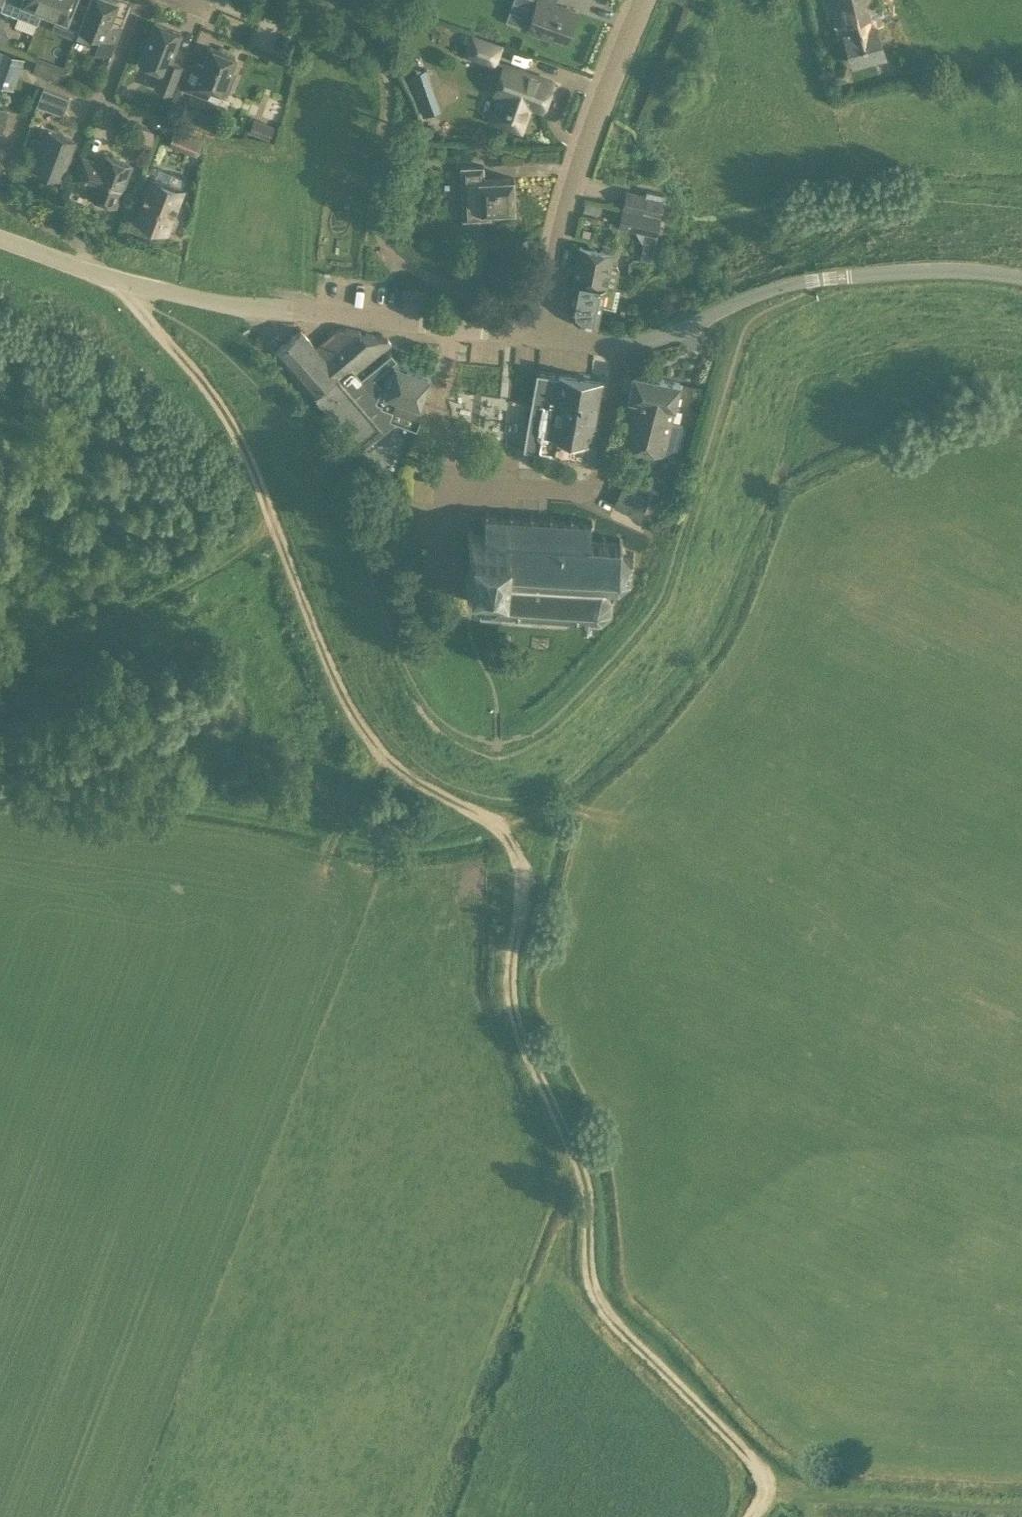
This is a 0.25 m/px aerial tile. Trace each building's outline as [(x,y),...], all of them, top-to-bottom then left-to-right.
[(0,8),(0,9),(37,23),(42,9),(46,0),(3,0),(0,8)] [(71,7),(74,0),(46,0),(42,9),(57,15),(51,29),(74,38),(78,27),(84,12),(71,7)] [(117,0),(89,0),(78,27),(93,33),(89,45),(111,54),(119,33),(106,28),(117,0)] [(567,40),(577,12),(554,3),(555,0),(536,0),(526,29),(551,38),(553,35),(567,40)] [(850,62),(883,53),(875,25),(881,23),(875,0),(827,0),(836,35),(843,33),(850,62)] [(139,61),(161,70),(155,87),(170,92),(181,65),(169,60),(180,32),(154,22),(139,61)] [(465,54),(494,64),(500,46),(472,35),(465,54)] [(200,69),(189,65),(181,86),(206,95),(209,86),(221,91),(222,90),(226,92),(234,73),(229,71),(235,56),(209,46),(200,69)] [(14,89),(25,59),(0,50),(0,84),(14,89)] [(37,54),(32,70),(61,79),(66,63),(37,54)] [(520,131),(529,106),(541,110),(552,80),(503,63),(493,93),(498,95),(489,120),(520,131)] [(423,116),(440,109),(426,68),(408,74),(423,116)] [(36,104),(62,114),(69,98),(43,88),(36,104)] [(249,132),(269,139),(274,125),(253,118),(249,132)] [(421,133),(424,136),(429,137),(433,134),(433,129),(430,125),(425,125),(421,128),(421,133)] [(48,130),(33,167),(46,172),(47,175),(53,178),(56,176),(59,177),(74,140),(48,130)] [(174,130),(169,143),(195,153),(200,140),(174,130)] [(94,162),(82,157),(74,178),(92,185),(88,194),(115,204),(131,165),(104,154),(99,165),(94,163),(94,162)] [(515,210),(513,177),(484,178),(483,165),(460,166),(462,220),(490,219),(490,212),(515,210)] [(165,231),(166,229),(169,230),(174,228),(177,219),(175,214),(172,213),(181,189),(151,178),(135,219),(165,231)] [(450,178),(451,195),(460,195),(460,178),(450,178)] [(641,232),(640,239),(655,242),(666,194),(647,190),(646,194),(626,190),(618,227),(641,232)] [(572,281),(573,281),(573,280),(578,280),(604,286),(616,288),(619,270),(617,266),(609,264),(612,252),(579,246),(572,281)] [(573,281),(569,304),(569,315),(578,323),(596,326),(599,308),(616,311),(620,289),(616,288),(604,286),(578,280),(573,280),(573,281)] [(390,341),(386,337),(347,328),(336,328),(315,346),(299,329),(274,351),(314,396),(315,398),(319,402),(323,407),(335,421),(343,430),(362,452),(395,424),(391,423),(393,414),(378,409),(376,408),(382,389),(373,378),(395,359),(393,356),(360,383),(356,378),(363,372),(359,368),(390,341)] [(414,417),(415,416),(418,405),(419,405),(430,375),(395,362),(379,405),(378,409),(393,414),(391,423),(395,424),(410,429),(414,417)] [(589,442),(589,441),(600,381),(559,374),(546,372),(536,370),(526,427),(522,448),(574,457),(586,459),(589,441),(589,442)] [(663,475),(672,471),(675,456),(677,456),(683,433),(669,429),(680,383),(633,372),(627,398),(632,399),(619,443),(645,449),(642,465),(646,471),(663,475)] [(494,424),(495,394),(465,393),(464,423),(494,424)] [(613,505),(640,518),(649,499),(621,486),(613,505)] [(468,567),(463,571),(467,575),(468,574),(472,580),(481,580),(479,600),(477,603),(479,606),(482,602),(503,604),(503,607),(507,607),(507,604),(509,605),(508,621),(558,625),(559,608),(563,608),(562,612),(566,613),(566,609),(578,610),(577,616),(580,620),(585,620),(589,616),(590,610),(597,611),(598,615),(602,615),(601,610),(608,603),(611,605),(612,602),(609,602),(610,592),(613,592),(613,588),(610,588),(606,582),(615,583),(616,586),(619,585),(618,581),(627,572),(632,575),(633,572),(628,569),(629,557),(633,555),(633,552),(628,554),(619,544),(621,540),(619,539),(617,543),(604,542),(604,537),(601,536),(601,542),(588,541),(589,525),(592,522),(590,520),(587,523),(571,522),(571,518),(569,518),(569,522),(551,521),(551,516),(548,516),(548,520),(532,519),(532,514),(529,514),(529,519),(511,518),(512,513),(509,513),(508,517),(487,516),(487,511),(484,511),(484,515),(480,515),(480,518),(484,519),(483,534),(474,532),(470,528),(467,531),(471,536),(468,567)]
